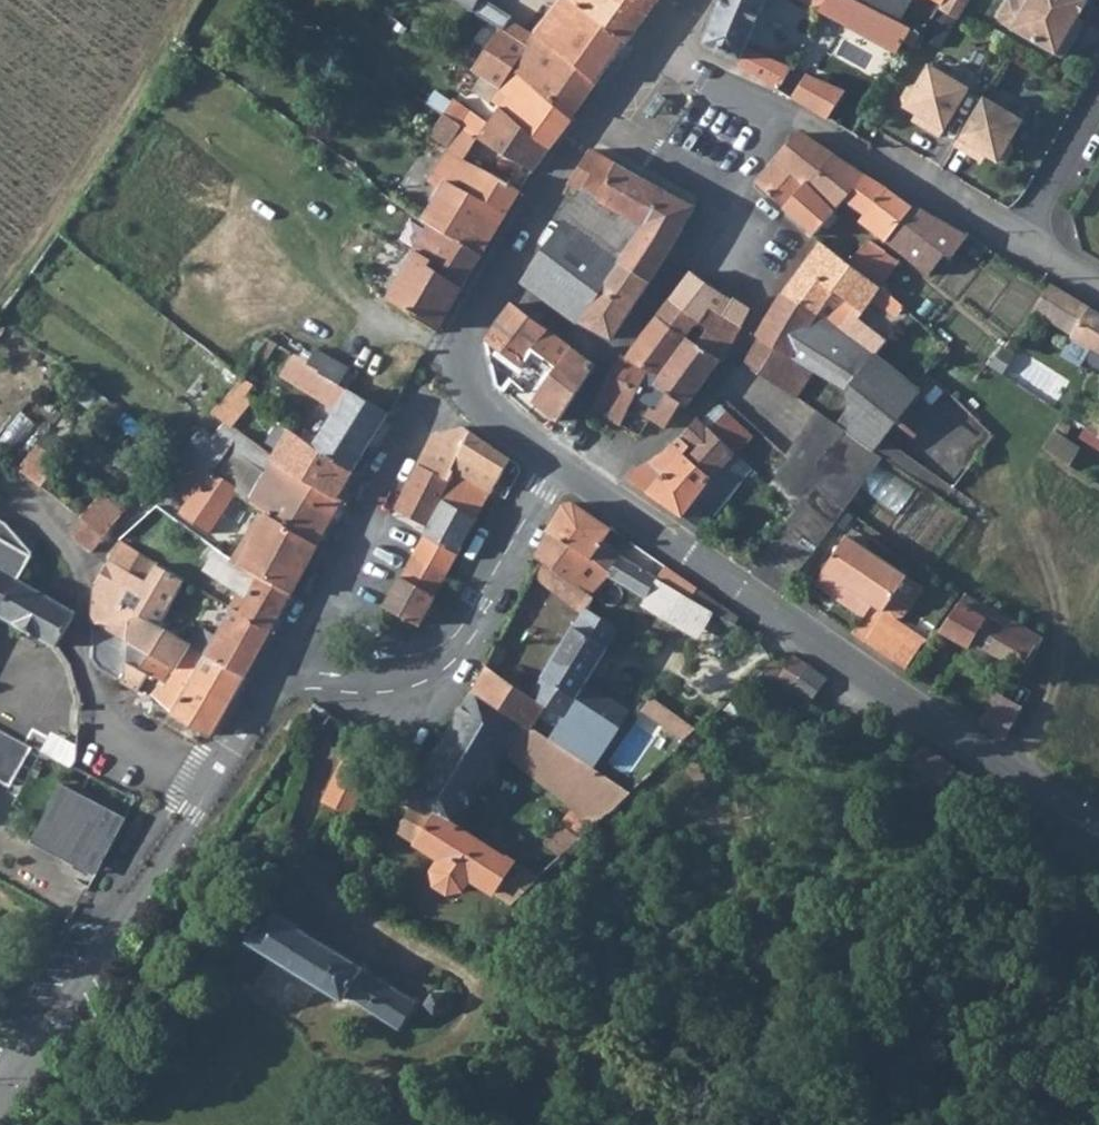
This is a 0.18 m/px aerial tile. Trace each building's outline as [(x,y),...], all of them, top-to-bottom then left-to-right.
[(474,3),(476,0),(453,0),(469,11),(474,3)] [(628,39),(565,0),(561,0),(535,37),(595,82),(620,47),(625,39),(628,39)] [(628,39),(656,0),(565,0),(628,39)] [(790,87),(799,64),(754,46),(774,0),(724,0),(706,39),(751,59),(748,64),(790,87)] [(829,7),(916,51),(933,25),(911,16),(869,0),(814,0),(829,7)] [(918,0),(869,0),(911,16),(918,0)] [(995,10),(1057,45),(1071,20),(1065,17),(1075,0),(993,0),(995,10)] [(495,12),(493,15),(474,3),(469,11),(499,30),(502,32),(527,48),(535,37),(495,12)] [(471,70),(499,89),(501,86),(512,70),(527,48),(502,32),(499,30),(471,70)] [(527,48),(512,70),(572,116),(595,82),(535,37),(527,48)] [(823,109),(838,85),(805,65),(791,89),(823,109)] [(912,90),(906,100),(909,109),(932,123),(928,129),(944,139),(972,91),(933,68),(921,88),(912,90)] [(501,86),(510,94),(499,107),(550,146),(572,116),(512,70),(501,86)] [(983,104),(955,151),(971,161),(975,154),(998,168),(1007,166),(1013,156),(1010,147),(1022,127),(983,104)] [(446,190),(429,223),(482,256),(522,188),(469,159),(479,134),(459,122),(434,106),(423,123),(450,139),(429,178),(446,190)] [(534,168),(550,146),(499,107),(488,120),(469,107),(459,122),(479,134),(511,153),(534,168)] [(839,206),(850,193),(871,170),(809,128),(764,178),(791,202),(810,178),(839,206)] [(587,190),(644,221),(666,185),(592,143),(564,190),(580,197),(587,190)] [(527,179),(534,168),(511,153),(504,164),(527,179)] [(850,193),(858,199),(869,209),(891,183),(871,170),(850,193)] [(377,187),(381,180),(375,175),(370,182),(377,187)] [(819,230),(839,206),(810,178),(791,202),(819,230)] [(854,205),(891,234),(916,199),(891,183),(869,209),(858,199),(854,205)] [(697,202),(666,185),(644,221),(623,258),(652,278),(660,265),(697,202)] [(580,197),(568,220),(623,258),(644,221),(587,190),(580,197)] [(891,234),(918,255),(933,236),(949,247),(958,251),(965,241),(973,229),(919,197),(916,199),(891,234)] [(623,258),(568,220),(528,278),(614,335),(652,278),(623,258)] [(482,256),(429,223),(412,254),(414,256),(391,299),(440,330),(464,287),(482,256)] [(973,229),(965,241),(974,247),(983,235),(973,229)] [(853,256),(876,273),(880,268),(874,263),(888,245),(869,234),(853,256)] [(853,256),(826,236),(792,290),(879,351),(891,336),(835,295),(840,289),(866,307),(875,294),(889,304),(894,297),(902,303),(907,298),(876,273),(853,256)] [(934,267),(949,247),(933,236),(918,255),(934,267)] [(705,317),(712,306),(743,326),(752,305),(740,294),(735,298),(696,269),(677,297),(705,317)] [(1044,283),(1028,310),(1069,334),(1084,307),(1044,283)] [(766,331),(768,335),(819,368),(853,390),(888,414),(871,440),(880,446),(925,384),(879,351),(792,290),(766,331)] [(496,382),(504,388),(510,380),(533,350),(551,324),(515,295),(485,339),(496,382)] [(677,297),(664,317),(693,337),(723,359),(729,359),(743,326),(712,306),(705,317),(677,297)] [(1069,337),(1098,354),(1098,355),(1098,315),(1084,307),(1069,334),(1067,336),(1069,337)] [(664,317),(635,359),(662,375),(665,371),(673,365),(693,337),(664,317)] [(599,361),(551,324),(533,350),(555,365),(532,397),(560,419),(599,361)] [(802,394),(819,368),(768,335),(751,359),(802,394)] [(673,376),(666,385),(685,398),(692,401),(723,359),(693,337),(673,365),(665,371),(673,376)] [(336,412),(316,445),(352,471),(387,413),(343,385),(299,357),(270,339),(255,358),(336,412)] [(555,365),(533,350),(510,380),(532,397),(555,365)] [(1008,350),(992,367),(1007,375),(1018,356),(1008,350)] [(305,351),(299,357),(343,385),(350,375),(316,352),(312,354),(308,353),(305,351)] [(625,353),(608,390),(640,407),(648,395),(658,380),(662,375),(635,359),(625,353)] [(658,380),(666,385),(673,376),(665,371),(662,375),(658,380)] [(245,397),(251,389),(254,383),(243,374),(233,387),(245,397)] [(648,395),(656,400),(650,412),(669,422),(685,398),(666,385),(658,380),(648,395)] [(245,397),(253,403),(258,395),(251,389),(245,397)] [(599,410),(627,425),(640,407),(608,390),(599,410)] [(871,440),(888,414),(853,390),(854,408),(843,422),(871,440)] [(756,435),(730,409),(716,425),(742,450),(756,435)] [(871,440),(843,422),(827,411),(794,454),(849,504),(889,453),(880,446),(871,440)] [(627,473),(707,528),(754,462),(742,450),(716,425),(703,413),(672,446),(627,473)] [(209,470),(215,462),(220,466),(231,450),(244,433),(228,421),(197,463),(209,470)] [(437,431),(420,466),(450,481),(457,468),(476,430),(463,421),(437,431)] [(266,450),(278,459),(337,496),(352,471),(316,445),(285,424),(266,450)] [(1073,441),(1046,424),(1040,435),(1036,440),(1062,457),(1073,441)] [(457,468),(494,490),(513,456),(476,430),(457,468)] [(244,433),(231,450),(268,474),(278,459),(266,450),(244,433)] [(44,486),(65,459),(44,442),(23,469),(44,486)] [(799,503),(792,514),(759,563),(790,584),(849,504),(794,454),(773,478),(790,494),(799,503)] [(173,487),(191,500),(182,513),(207,532),(230,499),(204,479),(209,470),(197,463),(192,459),(173,487)] [(344,501),(337,496),(278,459),(268,474),(256,497),(266,504),(322,539),(344,501)] [(241,483),(220,466),(215,462),(209,470),(204,479),(230,499),(239,486),(241,483)] [(400,510),(432,529),(446,503),(441,500),(450,481),(420,466),(400,510)] [(477,521),(494,490),(457,468),(450,481),(441,500),(446,503),(477,521)] [(799,503),(790,494),(782,505),(792,514),(799,503)] [(615,566),(602,559),(595,554),(614,525),(575,497),(562,516),(552,536),(543,559),(549,564),(598,597),(613,573),(615,566)] [(446,503),(432,529),(429,536),(460,553),(477,521),(446,503)] [(266,504),(245,538),(247,542),(301,576),(322,539),(266,504)] [(52,641),(59,639),(74,613),(17,578),(30,556),(6,526),(0,521),(0,613),(52,641)] [(92,552),(107,537),(85,522),(73,535),(92,552)] [(910,570),(850,528),(818,578),(835,588),(841,579),(865,596),(868,591),(887,604),(887,603),(909,571),(910,570)] [(447,575),(460,553),(429,536),(417,556),(447,575)] [(661,557),(632,537),(623,553),(651,570),(661,557)] [(301,576),(247,542),(245,538),(231,561),(290,595),(301,576)] [(146,579),(156,561),(136,548),(122,540),(119,545),(112,557),(146,579)] [(611,546),(602,559),(615,566),(623,553),(611,546)] [(205,571),(243,595),(234,608),(270,631),(290,595),(231,561),(217,550),(205,571)] [(663,588),(670,581),(651,570),(623,553),(615,566),(613,573),(653,598),(663,588)] [(438,592),(447,575),(417,556),(406,575),(438,592)] [(132,604),(146,579),(112,557),(99,580),(99,584),(132,604)] [(156,561),(146,579),(132,604),(160,621),(186,579),(156,561)] [(598,608),(603,600),(598,597),(549,564),(541,579),(592,610),(598,608)] [(680,571),(679,568),(670,581),(677,587),(692,595),(698,584),(680,571)] [(909,571),(887,603),(898,611),(906,609),(925,582),(909,571)] [(422,621),(438,592),(406,575),(390,602),(422,621)] [(141,667),(126,656),(132,604),(99,584),(95,612),(94,639),(95,661),(99,666),(137,689),(148,671),(141,667)] [(731,606),(698,584),(692,595),(715,610),(725,615),(731,606)] [(692,595),(677,587),(671,593),(663,588),(653,598),(648,605),(696,637),(715,610),(692,595)] [(1049,635),(970,587),(945,622),(975,641),(982,632),(1031,664),(1049,635)] [(873,602),(859,625),(912,658),(927,635),(873,602)] [(126,656),(141,667),(151,651),(177,666),(191,640),(188,638),(160,621),(132,604),(126,656)] [(725,615),(739,624),(745,615),(731,606),(725,615)] [(270,631),(234,608),(218,635),(197,623),(188,638),(191,640),(246,672),(270,631)] [(598,608),(592,610),(536,695),(570,717),(583,698),(630,628),(598,608)] [(159,685),(154,694),(213,731),(246,672),(191,640),(177,666),(151,651),(141,667),(148,671),(167,683),(165,687),(159,685)] [(503,644),(491,664),(500,670),(512,649),(503,644)] [(816,664),(799,652),(789,665),(782,676),(800,687),(816,664)] [(776,658),(767,667),(782,676),(789,665),(776,658)] [(476,689),(555,738),(570,717),(536,695),(500,670),(491,664),(476,689)] [(1008,731),(1026,701),(1005,687),(986,716),(1008,731)] [(599,765),(555,738),(476,689),(425,776),(411,800),(418,804),(403,828),(444,855),(436,869),(438,883),(452,892),(456,891),(464,888),(472,883),(478,876),(517,902),(544,876),(461,827),(506,754),(584,814),(560,838),(573,849),(637,789),(599,765)] [(599,765),(624,728),(583,698),(570,717),(555,738),(599,765)] [(12,781),(34,742),(0,724),(0,775),(12,781)] [(80,745),(53,733),(45,750),(74,765),(78,757),(80,745)] [(917,758),(947,777),(958,760),(928,739),(917,758)] [(351,752),(336,800),(368,810),(383,762),(351,752)] [(60,783),(30,839),(72,862),(90,830),(111,842),(124,818),(60,783)] [(111,842),(90,830),(72,862),(95,874),(111,842)] [(344,982),(395,1016),(412,987),(265,898),(248,929),(338,985),(344,982)] [(13,931),(0,925),(0,958),(13,931)] [(432,1000),(443,995),(440,977),(428,979),(432,1000)]
